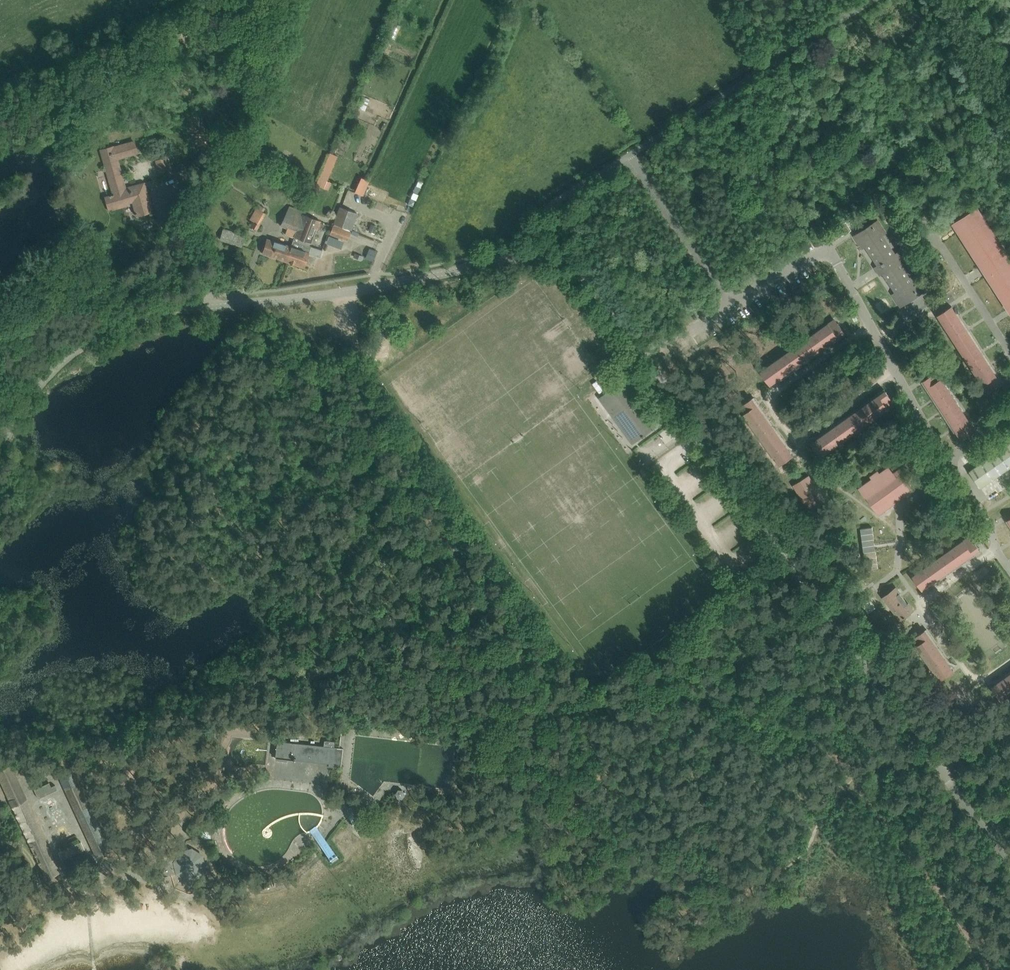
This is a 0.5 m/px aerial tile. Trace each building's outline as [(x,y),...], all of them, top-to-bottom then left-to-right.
[(363,99),(360,107),(365,109),(368,101),(363,99)] [(106,199),(109,209),(126,205),(126,203),(133,201),(135,210),(134,210),(136,215),(152,211),(152,210),(146,212),(142,197),(147,195),(144,183),(134,186),(125,188),(122,177),(125,176),(123,169),(120,169),(117,158),(137,153),(134,141),(114,147),(114,146),(101,150),(113,194),(110,194),(110,195),(105,197),(106,199)] [(170,170),(172,169),(168,157),(156,160),(161,179),(172,176),(170,170)] [(319,179),(327,182),(332,171),(324,168),(319,179)] [(334,224),(350,229),(356,213),(341,207),(334,224)] [(260,224),(265,214),(255,208),(249,220),(253,222),(251,227),(257,230),(260,224)] [(977,212),(942,241),(955,256),(990,227),(977,212)] [(296,231),(294,238),(306,243),(307,241),(311,242),(316,228),(317,229),(320,221),(303,215),(300,222),(297,230),(296,231)] [(285,216),(281,225),(296,231),(297,230),(300,222),(299,222),(285,216)] [(881,217),(844,243),(855,259),(892,233),(881,217)] [(842,234),(851,230),(849,224),(839,228),(842,234)] [(370,225),(368,232),(374,234),(376,227),(370,225)] [(330,234),(346,240),(349,232),(333,226),(330,234)] [(242,246),(245,236),(222,229),(220,239),(242,246)] [(291,247),(286,261),(304,267),(308,253),(311,246),(305,245),(306,243),(294,238),(291,247)] [(267,239),(262,253),(277,258),(277,259),(286,261),(291,247),(267,239)] [(311,246),(308,253),(320,257),(322,250),(311,246)] [(369,249),(366,257),(373,260),(376,251),(369,249)] [(974,283),(983,300),(1009,285),(1009,262),(974,283)] [(909,266),(870,288),(880,305),(919,283),(909,266)] [(830,320),(763,366),(773,381),(840,335),(830,320)] [(990,361),(937,391),(946,407),(1000,377),(990,361)] [(622,381),(599,398),(605,406),(626,436),(631,432),(637,440),(643,436),(643,437),(647,434),(646,434),(657,426),(635,397),(642,392),(628,373),(620,378),(622,381)] [(593,383),(600,393),(604,390),(597,380),(593,383)] [(882,385),(847,414),(860,430),(895,401),(882,385)] [(751,427),(763,424),(757,403),(749,405),(750,407),(740,409),(741,412),(746,411),(751,427)] [(837,421),(806,439),(816,456),(847,438),(837,421)] [(758,435),(775,462),(786,456),(770,429),(758,435)] [(912,452),(836,505),(853,530),(865,521),(867,524),(884,512),(882,510),(929,477),(912,452)] [(979,476),(989,491),(1009,476),(1009,454),(979,476)] [(809,476),(802,481),(793,486),(809,510),(824,500),(809,476)] [(951,526),(900,560),(921,591),(971,556),(951,526)] [(896,588),(892,591),(884,597),(901,619),(903,617),(903,618),(913,610),(896,588)] [(942,671),(967,708),(1009,679),(1009,637),(995,647),(990,638),(942,671)] [(277,741),(275,758),(293,760),(295,760),(295,757),(329,761),(328,766),(341,768),(343,748),(334,747),(335,741),(324,740),(323,746),(277,741)] [(46,879),(60,872),(17,781),(10,765),(0,770),(0,780),(46,879)] [(60,777),(64,786),(96,856),(109,849),(73,771),(60,777)] [(34,789),(36,793),(38,798),(57,790),(54,785),(51,786),(49,782),(34,789)] [(403,789),(398,789),(394,793),(397,797),(401,798),(404,794),(403,789)] [(80,841),(58,851),(62,860),(84,850),(80,841)] [(202,854),(191,847),(158,855),(163,876),(175,873),(176,874),(187,880),(197,876),(205,866),(202,854)]
